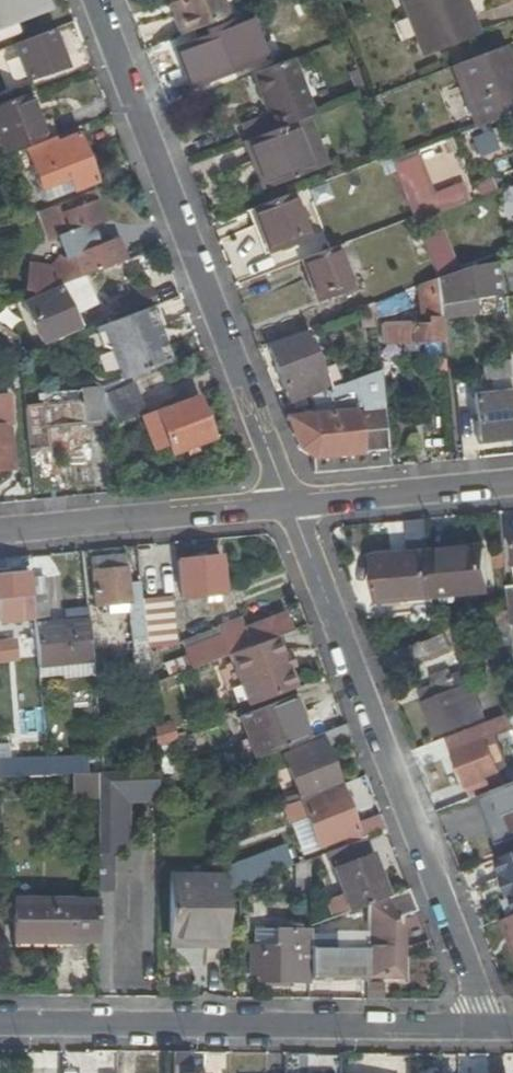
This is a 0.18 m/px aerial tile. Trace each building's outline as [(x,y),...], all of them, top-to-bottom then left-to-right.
[(43,0),(0,0),(0,27),(46,10),(43,0)] [(180,37),(201,30),(207,27),(229,19),(221,0),(172,0),(177,12),(174,19),(180,37)] [(462,0),(401,0),(424,57),(477,35),(462,0)] [(210,36),(204,39),(167,52),(173,68),(176,76),(183,95),(225,80),(223,73),(219,62),(234,55),(230,44),(251,36),(242,13),(229,19),(207,27),(210,36)] [(207,27),(201,30),(204,39),(210,36),(207,27)] [(67,69),(53,31),(13,46),(27,81),(67,69)] [(455,66),(479,127),(512,114),(512,78),(501,48),(455,66)] [(292,60),(253,75),(268,114),(242,124),(248,141),(291,124),(307,118),(314,115),(292,60)] [(233,70),(223,73),(225,80),(235,76),(233,70)] [(27,95),(0,105),(0,143),(5,156),(23,149),(53,138),(58,136),(52,119),(38,125),(27,95)] [(326,168),(307,118),(291,124),(310,174),(326,168)] [(291,124),(248,141),(267,191),(310,174),(291,124)] [(53,138),(23,149),(44,203),(95,183),(88,163),(85,156),(77,136),(55,144),(53,138)] [(267,191),(248,141),(243,143),(262,192),(267,191)] [(392,160),(414,218),(415,222),(462,204),(458,192),(441,198),(424,148),(392,160)] [(90,154),(85,156),(88,163),(93,162),(90,154)] [(292,195),(249,211),(266,255),(309,239),(292,195)] [(56,205),(39,212),(50,240),(103,222),(97,203),(60,216),(56,205)] [(423,242),(437,279),(456,272),(442,234),(423,242)] [(57,259),(66,282),(119,263),(111,240),(57,259)] [(337,247),(296,263),(313,304),(353,289),(337,247)] [(456,272),(437,279),(441,318),(478,312),(476,300),(502,296),(498,265),(467,268),(456,272)] [(437,279),(419,287),(421,320),(412,321),(413,322),(383,324),(383,344),(405,343),(411,343),(443,342),(441,318),(437,279)] [(94,288),(76,297),(83,312),(102,303),(94,288)] [(77,329),(58,289),(19,306),(37,344),(55,337),(56,338),(77,329)] [(150,309),(157,307),(150,290),(117,302),(124,319),(150,309)] [(406,296),(374,307),(375,319),(390,318),(410,308),(406,296)] [(124,319),(94,330),(101,350),(111,353),(120,381),(169,364),(163,346),(159,348),(153,331),(157,330),(150,309),(124,319)] [(163,346),(157,330),(153,331),(159,348),(163,346)] [(297,362),(315,355),(307,336),(270,350),(284,389),(297,384),(304,381),(297,362)] [(482,354),(483,371),(512,368),(511,356),(511,351),(482,354)] [(284,389),(291,405),(313,397),(329,391),(315,355),(297,362),(304,381),(306,386),(299,389),(297,384),(284,389)] [(318,415),(286,418),(299,451),(312,458),(313,470),(315,471),(317,472),(319,472),(321,472),(322,472),(390,467),(381,372),(329,391),(313,397),(318,415)] [(306,386),(304,381),(297,384),(299,389),(306,386)] [(118,420),(146,410),(136,382),(108,392),(118,420)] [(25,406),(29,447),(46,446),(45,425),(104,421),(101,390),(39,396),(40,405),(25,406)] [(508,390),(508,396),(475,399),(480,445),(512,442),(512,390),(508,390)] [(13,468),(9,423),(6,397),(0,398),(0,470),(13,468)] [(212,439),(197,398),(143,418),(155,450),(167,446),(170,454),(212,439)] [(487,546),(431,551),(435,595),(491,591),(487,546)] [(435,595),(431,551),(377,555),(380,599),(435,595)] [(142,581),(139,554),(127,555),(130,583),(142,581)] [(130,583),(127,555),(93,558),(97,605),(131,601),(136,654),(148,653),(147,648),(143,600),(142,581),(130,583)] [(207,595),(218,595),(225,594),(222,556),(179,560),(183,597),(207,595)] [(28,573),(0,575),(0,622),(23,620),(21,597),(30,596),(28,573)] [(46,578),(31,579),(36,626),(46,625),(45,617),(50,616),(46,578)] [(174,597),(143,600),(147,648),(180,645),(174,597)] [(93,661),(88,608),(65,611),(66,623),(46,625),(36,626),(40,666),(93,661)] [(210,662),(291,631),(285,614),(243,631),(241,623),(217,630),(220,639),(184,652),(191,670),(210,662)] [(220,639),(217,630),(217,629),(181,642),(183,649),(184,652),(220,639)] [(452,631),(392,652),(398,669),(453,650),(449,639),(454,637),(452,631)] [(148,653),(136,654),(139,684),(150,682),(148,653)] [(40,666),(41,674),(94,670),(93,661),(40,666)] [(216,678),(210,662),(191,670),(195,680),(197,686),(216,678)] [(450,669),(432,676),(436,687),(421,693),(438,735),(470,722),(485,716),(473,684),(468,686),(464,673),(453,678),(450,669)] [(191,670),(171,677),(175,688),(195,680),(191,670)] [(171,677),(151,685),(165,737),(167,737),(188,730),(175,688),(171,677)] [(151,685),(150,685),(156,748),(169,742),(167,737),(165,737),(151,685)] [(239,716),(255,759),(304,740),(297,723),(307,719),(297,693),(239,716)] [(299,784),(306,801),(341,787),(325,747),(351,737),(346,724),(320,733),(323,740),(301,749),(311,774),(304,777),(306,782),(299,784)] [(474,750),(490,743),(487,736),(471,742),(474,750)] [(462,771),(468,786),(485,780),(481,770),(498,764),(490,743),(474,750),(471,742),(470,741),(452,748),(458,763),(462,771)] [(169,742),(156,748),(158,761),(158,771),(158,796),(173,790),(169,742)] [(0,746),(0,777),(32,776),(51,776),(49,758),(13,760),(12,745),(0,746)] [(88,756),(49,758),(51,776),(59,775),(89,774),(88,756)] [(158,771),(158,761),(132,762),(133,772),(155,771),(158,771)] [(456,774),(462,771),(458,763),(453,765),(456,774)] [(468,786),(472,798),(505,785),(498,764),(481,770),(485,780),(468,786)] [(155,771),(133,772),(103,773),(100,773),(100,853),(124,853),(123,799),(155,799),(155,771)] [(59,775),(51,776),(32,776),(32,792),(60,791),(59,775)] [(507,784),(505,785),(472,798),(479,818),(512,805),(512,782),(507,784)] [(301,802),(306,817),(318,847),(359,832),(356,825),(341,787),(306,801),(301,802)] [(301,802),(283,806),(290,823),(306,817),(301,802)] [(361,840),(387,830),(382,816),(356,825),(359,832),(361,840)] [(351,911),(368,904),(379,900),(389,896),(373,854),(365,856),(360,840),(328,852),(351,911)] [(271,874),(305,861),(300,848),(266,862),(271,874)] [(499,858),(505,875),(502,876),(510,895),(512,894),(512,895),(512,852),(499,858)] [(169,880),(201,880),(202,871),(169,872),(169,880)] [(223,892),(223,880),(201,880),(169,880),(170,936),(225,936),(224,891),(223,892)] [(368,904),(368,949),(368,964),(368,977),(368,978),(401,979),(402,959),(396,959),(397,917),(416,911),(409,889),(389,896),(379,900),(368,904)] [(14,942),(99,941),(99,899),(14,900),(14,942)] [(503,919),(512,946),(512,915),(503,919)] [(311,945),(311,939),(311,929),(276,929),(276,946),(251,945),(251,967),(261,967),(260,982),(309,982),(309,945),(311,945)] [(311,948),(336,948),(336,939),(311,939),(311,945),(311,948)] [(368,964),(368,949),(336,948),(311,948),(311,976),(368,977),(368,964)] [(190,1052),(172,1052),(172,1072),(189,1072),(190,1052)]
